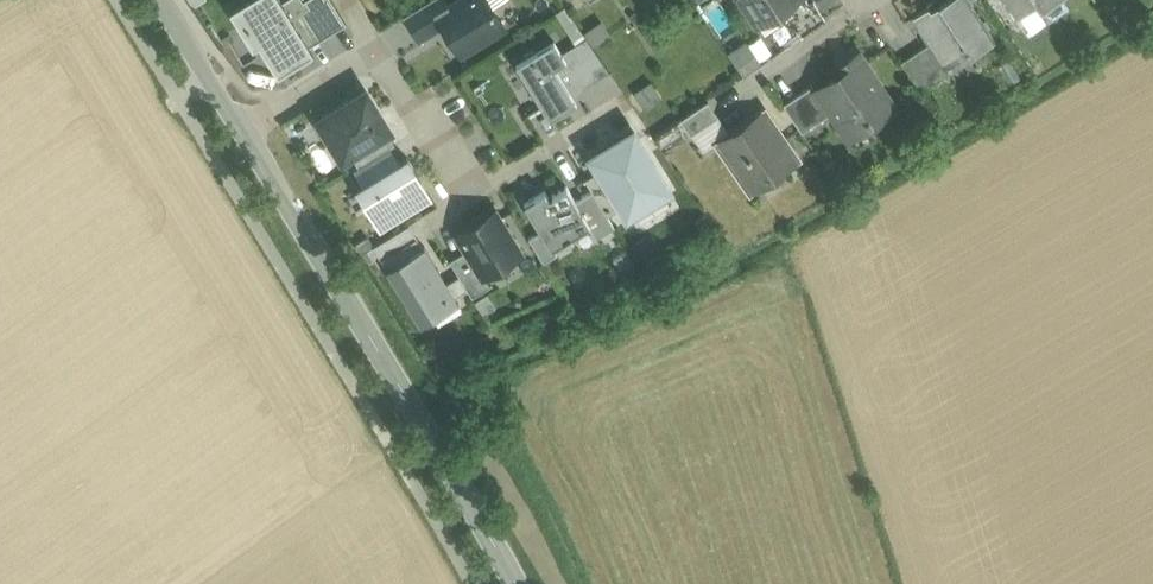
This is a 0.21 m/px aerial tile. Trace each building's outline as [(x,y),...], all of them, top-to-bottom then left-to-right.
[(282,0),(244,0),(230,9),(253,47),(259,43),(278,74),(314,52),(310,46),(282,0)] [(282,0),(310,46),(346,23),(332,0),(283,0),(282,0)] [(448,5),(445,0),(429,0),(404,15),(419,39),(443,24),(436,12),(448,5)] [(436,12),(443,24),(461,52),(505,26),(489,0),(456,0),(448,5),(436,12)] [(763,29),(768,30),(788,17),(809,3),(807,0),(744,0),(763,29)] [(809,3),(788,17),(800,35),(825,18),(813,0),(809,3)] [(930,9),(928,6),(911,17),(927,43),(942,65),(966,49),(970,55),(995,39),(969,0),(945,0),(930,9)] [(1012,13),(1032,0),(1003,0),(1012,13)] [(1042,9),(1055,0),(1036,0),(1042,9)] [(566,6),(558,11),(575,39),(583,34),(566,6)] [(585,30),(595,43),(611,31),(601,18),(585,30)] [(586,37),(561,52),(583,88),(610,72),(586,37)] [(553,39),(517,62),(550,116),(576,100),(573,95),(583,88),(561,52),(553,39)] [(741,70),(758,60),(746,40),(729,49),(741,70)] [(927,43),(901,60),(920,90),(947,72),(942,65),(927,43)] [(855,54),(837,65),(841,71),(819,86),(834,108),(846,125),(864,114),(868,121),(890,106),(855,54)] [(812,83),(783,102),(801,130),(834,108),(819,86),(815,88),(812,83)] [(366,89),(318,119),(342,158),(387,131),(375,112),(379,110),(366,89)] [(680,119),(691,133),(692,132),(718,115),(708,100),(680,119)] [(763,108),(745,120),(747,122),(737,128),(736,126),(729,131),(717,139),(748,185),(776,166),(780,171),(800,157),(786,136),(783,138),(763,108)] [(283,125),(290,138),(309,128),(302,115),(283,125)] [(703,148),(717,139),(729,131),(718,115),(692,132),(703,148)] [(633,131),(592,156),(600,169),(622,205),(627,212),(667,187),(633,131)] [(390,146),(358,166),(353,168),(363,184),(399,161),(390,146)] [(363,184),(356,188),(379,225),(430,194),(420,179),(421,179),(407,156),(399,161),(363,184)] [(600,169),(585,178),(592,189),(607,215),(622,205),(600,169)] [(566,185),(548,196),(545,190),(524,203),(540,230),(551,247),(553,247),(565,239),(566,241),(572,237),(571,235),(588,225),(590,224),(575,200),(566,185)] [(607,215),(592,189),(575,200),(590,224),(588,225),(596,237),(614,226),(607,215)] [(495,210),(469,226),(471,229),(469,240),(463,243),(466,249),(482,276),(484,275),(521,252),(495,210)] [(410,223),(385,238),(395,255),(383,262),(387,268),(424,245),(410,223)] [(540,230),(528,237),(543,261),(557,253),(553,247),(551,247),(540,230)] [(385,238),(373,246),(383,262),(395,255),(385,238)] [(424,245),(387,268),(421,324),(458,301),(455,296),(467,289),(459,275),(447,282),(424,245)] [(466,249),(450,260),(459,275),(467,289),(472,296),(490,285),(484,275),(482,276),(466,249)]
